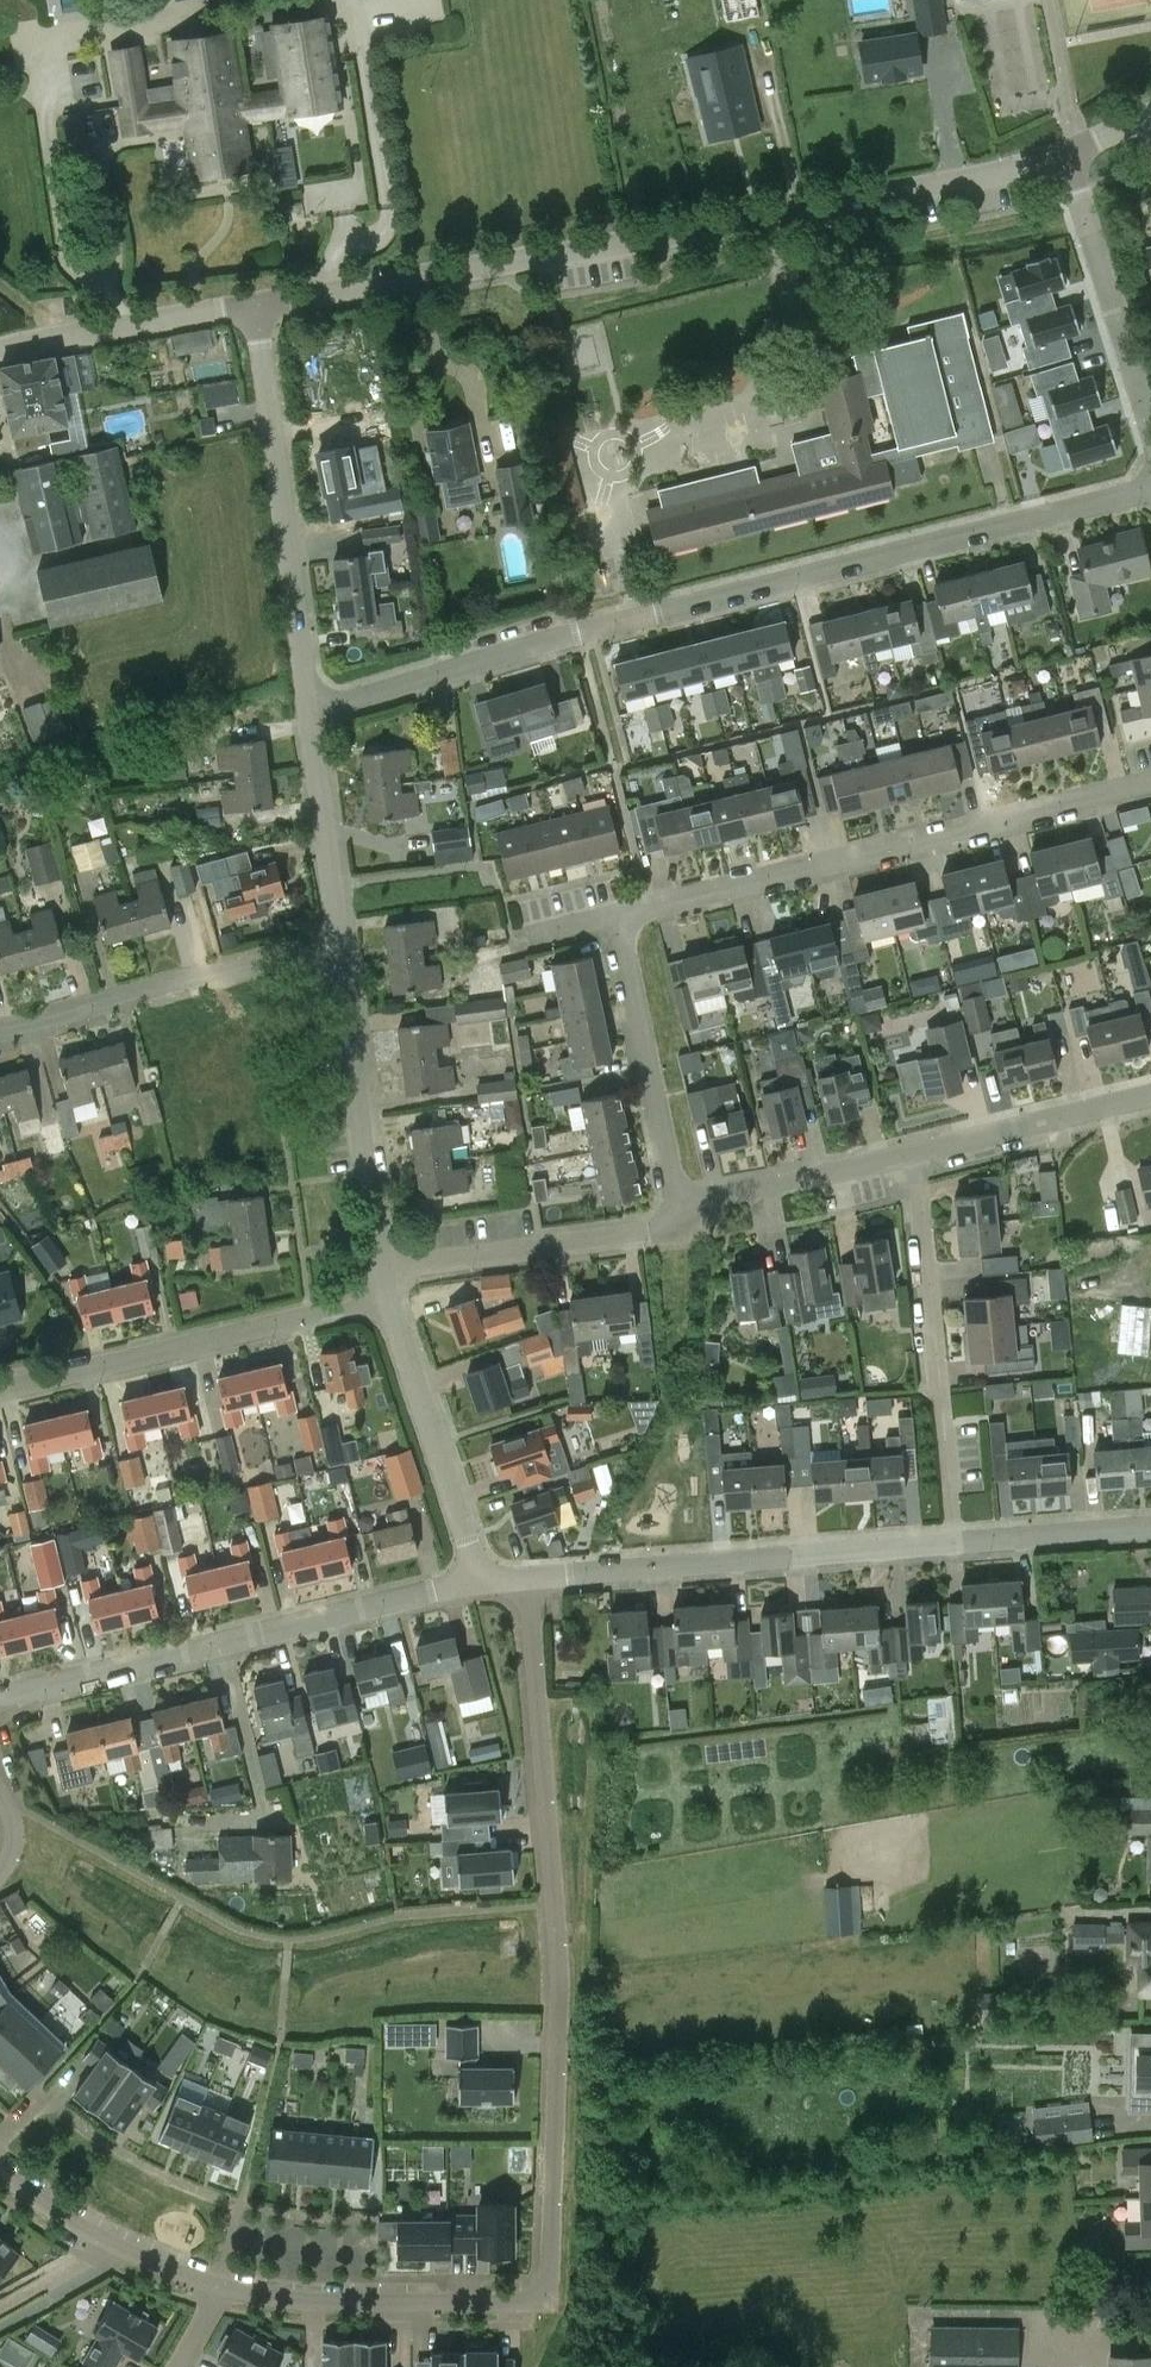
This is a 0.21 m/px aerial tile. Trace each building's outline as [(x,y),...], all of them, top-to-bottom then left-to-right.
[(921,31),(947,27),(942,0),(929,0),(931,8),(917,10),(921,31)] [(135,29),(108,34),(125,136),(159,131),(160,136),(187,132),(194,178),(252,169),(244,121),(341,105),(327,18),(272,27),(283,90),(247,96),(235,33),(179,42),(171,43),(180,101),(150,106),(135,29)] [(903,73),(922,69),(915,33),(894,36),(894,39),(879,42),(878,39),(857,43),(864,80),(883,76),(884,79),(903,75),(903,73)] [(709,139),(759,127),(740,47),(689,60),(697,95),(699,95),(709,139)] [(276,177),(277,188),(296,185),(295,174),(276,177)] [(1030,267),(1012,272),(1020,297),(1005,301),(1012,324),(1027,320),(1058,309),(1052,290),(1067,286),(1058,258),(1050,261),(1048,256),(1029,262),(1030,267)] [(1023,346),(1029,368),(1072,356),(1066,336),(1080,332),(1072,304),(1058,309),(1027,320),(1034,343),(1023,346)] [(921,478),(915,456),(993,436),(968,337),(962,313),(906,327),(910,341),(853,355),(858,375),(820,384),(832,433),(792,444),(799,474),(648,512),(659,555),(892,496),(890,486),(921,478)] [(174,351),(211,347),(209,329),(172,333),(174,351)] [(1001,350),(997,336),(984,341),(988,354),(1001,350)] [(54,356),(0,367),(7,401),(13,400),(12,396),(32,392),(34,400),(62,394),(54,356)] [(1073,361),(1031,373),(1037,396),(1042,394),(1049,418),(1102,403),(1094,376),(1079,380),(1073,361)] [(236,380),(201,383),(202,405),(237,403),(236,380)] [(7,401),(17,450),(50,443),(70,438),(68,424),(62,394),(34,400),(32,392),(12,396),(13,400),(7,401)] [(1094,429),(1087,408),(1049,418),(1064,468),(1117,452),(1108,424),(1094,429)] [(445,508),(481,502),(476,474),(468,425),(461,426),(460,421),(450,423),(451,428),(427,433),(435,481),(440,480),(445,508)] [(585,505),(564,425),(549,429),(570,510),(585,506),(585,505)] [(1012,452),(1039,444),(1034,426),(1007,434),(1012,452)] [(93,535),(135,525),(116,446),(74,455),(84,496),(72,498),(62,459),(12,470),(32,554),(82,542),(78,522),(89,519),(93,535)] [(350,447),(318,454),(333,522),(352,518),(352,519),(388,512),(383,488),(348,496),(347,491),(359,488),(350,447)] [(494,468),(506,527),(534,521),(522,463),(494,468)] [(440,539),(435,509),(414,513),(418,543),(440,539)] [(1124,533),(1125,537),(1079,548),(1084,572),(1068,576),(1078,619),(1112,611),(1105,583),(1150,572),(1139,529),(1124,533)] [(402,544),(399,531),(362,536),(364,548),(402,544)] [(51,627),(164,600),(150,543),(37,569),(51,627)] [(382,549),(365,552),(365,556),(334,561),(338,592),(387,586),(388,585),(382,549)] [(1031,602),(1034,616),(1048,612),(1039,577),(1027,580),(1022,563),(992,570),(1002,609),(1031,602)] [(990,630),(986,613),(1002,609),(992,570),(964,577),(977,629),(978,628),(982,645),(992,642),(989,630),(990,630)] [(949,641),(948,636),(977,629),(964,577),(934,585),(939,603),(925,606),(927,615),(936,649),(937,649),(936,645),(949,641)] [(401,620),(392,621),(387,586),(338,592),(343,625),(358,623),(358,629),(375,626),(377,640),(403,637),(401,620)] [(938,660),(935,649),(936,649),(927,615),(913,619),(908,602),(880,609),(890,648),(909,643),(912,655),(922,653),(925,664),(938,660)] [(866,671),(878,668),(873,652),(890,648),(880,609),(851,616),(861,655),(862,655),(866,671)] [(822,678),(835,675),(832,663),(861,655),(851,616),(824,623),(823,618),(808,622),(822,678)] [(786,698),(776,658),(792,654),(783,620),(755,627),(774,701),(786,698)] [(751,665),(761,704),(774,701),(755,627),(727,635),(736,669),(751,665)] [(699,642),(708,676),(736,669),(727,635),(699,642)] [(672,649),(681,683),(708,676),(699,642),(672,649)] [(681,683),(672,649),(644,656),(653,690),(681,683)] [(1150,685),(1150,654),(1109,665),(1112,677),(1133,672),(1138,688),(1150,685)] [(644,708),(643,708),(652,743),(664,740),(661,730),(663,729),(657,705),(655,705),(651,691),(653,690),(644,656),(616,664),(625,698),(640,694),(644,708)] [(1030,657),(1019,660),(1021,669),(1032,667),(1030,657)] [(800,693),(816,689),(810,665),(793,670),(800,693)] [(1023,678),(1011,681),(1014,694),(1026,691),(1023,678)] [(899,682),(885,686),(888,698),(902,695),(899,682)] [(584,722),(576,697),(550,704),(544,683),(515,692),(526,729),(530,741),(577,727),(576,724),(584,722)] [(1138,688),(1142,705),(1120,710),(1123,722),(1150,715),(1150,685),(1138,688)] [(730,712),(724,688),(712,691),(719,715),(730,712)] [(913,700),(917,712),(954,703),(951,690),(913,700)] [(699,694),(705,719),(719,715),(712,691),(699,694)] [(1028,694),(1031,703),(1030,703),(1044,757),(1072,751),(1062,712),(1046,716),(1043,700),(1041,701),(1039,691),(1028,694)] [(490,759),(517,750),(512,733),(526,729),(515,692),(473,704),(490,759)] [(42,701),(51,730),(63,726),(54,697),(42,701)] [(761,704),(765,720),(776,717),(772,701),(761,704)] [(889,706),(893,720),(913,715),(909,701),(889,706)] [(52,735),(40,702),(22,708),(34,742),(52,735)] [(674,726),(668,702),(657,705),(663,729),(674,726)] [(1023,721),(1007,725),(1017,764),(1044,757),(1030,703),(1019,706),(1023,721)] [(1090,705),(1087,706),(1062,712),(1072,751),(1100,744),(1090,705)] [(893,720),(889,706),(872,710),(875,724),(893,720)] [(965,720),(972,748),(974,755),(986,753),(990,771),(1017,764),(1007,725),(994,728),(990,714),(979,716),(965,720)] [(846,730),(848,741),(865,810),(888,804),(878,762),(864,766),(861,753),(865,752),(861,738),(859,739),(854,728),(846,730)] [(429,754),(431,771),(443,769),(444,777),(460,775),(455,738),(439,739),(441,752),(429,754)] [(235,777),(269,773),(265,740),(218,746),(220,768),(234,767),(235,777)] [(652,743),(650,743),(653,757),(667,753),(664,740),(652,743)] [(825,812),(840,808),(842,815),(865,810),(848,741),(835,745),(838,759),(842,758),(845,771),(817,778),(825,812)] [(962,786),(960,778),(973,775),(964,741),(925,751),(935,792),(962,786)] [(720,764),(730,761),(726,746),(713,749),(715,760),(720,764)] [(367,786),(399,782),(397,772),(412,770),(409,748),(362,755),(367,786)] [(902,756),(913,798),(935,792),(925,751),(902,756)] [(878,762),(888,804),(913,798),(902,756),(878,762)] [(812,792),(810,793),(803,765),(793,768),(791,760),(777,763),(782,784),(766,787),(775,825),(803,818),(803,817),(817,814),(812,792)] [(747,772),(745,766),(732,769),(734,776),(747,772)] [(148,769),(150,783),(166,781),(164,767),(148,769)] [(468,794),(486,791),(482,771),(464,774),(468,794)] [(751,791),(747,772),(734,776),(747,832),(775,825),(766,787),(751,791)] [(269,773),(235,777),(236,788),(223,789),(225,811),(273,806),(269,773)] [(675,776),(679,796),(692,845),(719,838),(710,801),(696,805),(689,778),(682,774),(675,776)] [(585,790),(580,776),(572,778),(575,793),(585,790)] [(726,797),(710,801),(719,838),(747,832),(734,776),(722,778),(726,797)] [(562,782),(566,796),(575,793),(572,778),(562,782)] [(399,782),(367,786),(371,820),(418,814),(415,790),(400,792),(399,782)] [(529,807),(525,792),(517,794),(521,809),(529,807)] [(506,797),(510,812),(521,809),(517,794),(506,797)] [(639,805),(646,833),(658,830),(663,852),(692,845),(679,796),(639,805)] [(501,798),(475,806),(476,821),(506,811),(501,798)] [(580,812),(592,858),(620,851),(609,805),(580,812)] [(1147,805),(1118,810),(1122,832),(1150,827),(1147,805)] [(199,828),(220,825),(218,806),(196,809),(199,828)] [(592,858),(580,812),(553,819),(564,865),(592,858)] [(564,865),(553,819),(525,826),(536,872),(564,865)] [(433,840),(469,834),(468,821),(458,822),(459,827),(431,830),(433,840)] [(536,872),(525,826),(496,833),(508,879),(536,872)] [(1123,835),(1107,840),(1114,861),(1116,869),(1131,865),(1123,835)] [(98,838),(70,847),(72,854),(78,872),(121,859),(117,844),(113,845),(101,849),(101,846),(98,838)] [(1090,838),(1062,845),(1072,886),(1100,879),(1105,899),(1120,895),(1122,894),(1116,869),(1114,861),(1097,866),(1090,838)] [(51,841),(25,849),(30,866),(35,885),(61,878),(56,859),(51,841)] [(1037,878),(1023,881),(1032,917),(1046,914),(1044,906),(1056,903),(1059,899),(1056,890),(1072,886),(1062,845),(1031,853),(1035,872),(1037,878)] [(212,861),(196,865),(202,884),(212,881),(217,898),(223,897),(226,908),(246,902),(249,914),(250,919),(268,914),(264,899),(283,893),(274,862),(252,868),(238,872),(239,873),(229,876),(224,857),(212,861)] [(1002,860),(972,868),(982,908),(996,905),(999,915),(1003,918),(1015,915),(1016,921),(1032,917),(1023,881),(1009,885),(1007,879),(1002,860)] [(187,862),(171,866),(179,895),(195,890),(187,862)] [(1132,866),(1118,871),(1126,897),(1141,893),(1132,866)] [(948,900),(935,904),(944,940),(958,936),(957,933),(972,929),(968,912),(982,908),(972,868),(942,875),(947,895),(948,900)] [(26,885),(22,871),(0,877),(0,892),(26,885)] [(70,895),(75,894),(71,879),(66,881),(70,895)] [(130,901),(139,934),(171,925),(158,879),(136,885),(140,898),(130,901)] [(908,928),(910,938),(915,940),(926,937),(928,944),(944,940),(933,898),(919,902),(914,882),(885,889),(895,931),(908,928)] [(864,939),(865,939),(895,931),(885,889),(854,897),(861,925),(847,929),(851,943),(855,962),(869,959),(864,939)] [(139,934),(130,901),(119,904),(115,890),(94,896),(107,943),(139,934)] [(1123,907),(1120,895),(1105,899),(1108,911),(1123,907)] [(23,930),(32,963),(64,954),(52,908),(30,914),(34,927),(23,930)] [(23,930),(13,933),(9,920),(0,922),(0,971),(0,972),(32,963),(23,930)] [(301,920),(287,924),(290,935),(304,931),(301,920)] [(388,959),(423,955),(422,945),(435,944),(432,920),(383,926),(388,959)] [(858,974),(855,962),(851,943),(836,946),(830,922),(800,929),(810,971),(813,971),(821,979),(833,976),(836,965),(838,964),(842,978),(858,974)] [(784,990),(781,979),(784,978),(792,985),(803,983),(806,972),(810,971),(800,929),(770,937),(771,938),(756,941),(770,994),(784,990)] [(234,931),(219,935),(223,949),(237,945),(234,931)] [(485,933),(470,936),(472,948),(487,946),(485,933)] [(732,991),(734,998),(739,1001),(770,994),(756,941),(742,945),(742,943),(712,951),(723,993),(732,991)] [(1123,970),(1127,969),(1143,965),(1137,943),(1121,947),(1123,953),(1119,954),(1123,970)] [(486,948),(472,950),(473,958),(479,999),(493,997),(503,996),(498,964),(496,947),(493,947),(486,948)] [(1034,947),(1019,951),(1023,966),(1038,962),(1034,947)] [(700,1025),(697,1014),(726,1008),(723,993),(712,951),(682,958),(682,959),(668,962),(676,993),(674,993),(683,1030),(700,1025)] [(423,955),(388,959),(392,993),(441,986),(438,963),(425,965),(423,955)] [(557,990),(596,982),(591,956),(552,964),(557,990)] [(504,983),(532,977),(528,957),(500,964),(504,983)] [(959,985),(972,982),(969,969),(955,972),(958,986),(959,985)] [(1026,973),(1008,978),(1011,991),(1030,986),(1026,973)] [(912,996),(926,992),(923,981),(917,978),(908,981),(912,996)] [(969,1032),(991,1027),(982,993),(982,994),(979,980),(972,982),(959,985),(962,999),(961,999),(969,1032)] [(544,1009),(546,1018),(563,1015),(601,1007),(596,982),(557,990),(561,1005),(544,1009)] [(504,1001),(515,999),(513,985),(502,986),(504,1001)] [(881,985),(862,990),(864,997),(867,1010),(886,1005),(881,985)] [(1150,1018),(1150,1005),(1147,989),(1133,993),(1138,1012),(1130,1014),(1126,998),(1110,1001),(1123,1056),(1148,1050),(1141,1020),(1150,1018)] [(943,995),(944,999),(947,1010),(960,1007),(956,995),(956,992),(943,995)] [(851,1014),(867,1010),(864,997),(847,1001),(851,1014)] [(489,999),(453,1003),(456,1020),(456,1024),(492,1019),(489,999)] [(515,999),(504,1001),(507,1017),(518,1016),(515,999)] [(1110,1005),(1084,1011),(1082,1005),(1068,1008),(1075,1036),(1091,1032),(1098,1062),(1123,1056),(1110,1001),(1109,1002),(1110,1005)] [(453,1002),(425,1004),(426,1021),(454,1020),(453,1002)] [(568,1041),(607,1032),(601,1007),(563,1015),(568,1041)] [(1023,1044),(1031,1078),(1057,1072),(1045,1021),(1033,1024),(1037,1041),(1023,1044)] [(402,1062),(436,1057),(435,1047),(449,1045),(446,1022),(398,1028),(402,1062)] [(954,1060),(969,1057),(960,1022),(931,1029),(935,1042),(930,1043),(934,1056),(919,1059),(928,1097),(961,1089),(954,1060)] [(1021,1045),(1017,1027),(991,1034),(1004,1085),(1031,1078),(1023,1044),(1021,1045)] [(813,1041),(810,1028),(797,1032),(800,1045),(813,1041)] [(559,1058),(564,1081),(593,1075),(590,1063),(612,1059),(607,1032),(568,1041),(571,1056),(559,1058)] [(520,1051),(530,1048),(528,1034),(517,1035),(520,1051)] [(91,1051),(100,1084),(109,1081),(113,1094),(136,1088),(123,1042),(91,1051)] [(530,1048),(520,1051),(522,1066),(533,1065),(530,1048)] [(100,1084),(91,1051),(59,1061),(72,1106),(93,1100),(90,1087),(100,1084)] [(818,1077),(829,1122),(859,1114),(851,1081),(864,1078),(858,1053),(835,1059),(838,1072),(818,1077)] [(760,1080),(763,1093),(774,1135),(805,1127),(796,1089),(810,1086),(802,1054),(774,1061),(778,1076),(760,1080)] [(436,1057),(402,1062),(407,1095),(455,1088),(452,1066),(438,1068),(436,1057)] [(4,1111),(15,1108),(19,1121),(39,1116),(26,1069),(0,1077),(0,1095),(4,1111)] [(476,1083),(478,1103),(507,1099),(504,1080),(476,1083)] [(693,1123),(708,1119),(715,1150),(749,1141),(734,1081),(715,1086),(715,1085),(685,1093),(693,1123)] [(153,1088),(137,1093),(146,1125),(163,1121),(153,1088)] [(564,1089),(550,1092),(553,1106),(567,1103),(564,1089)] [(587,1127),(625,1118),(619,1092),(581,1100),(587,1127)] [(481,1104),(471,1106),(472,1117),(483,1115),(481,1104)] [(750,1110),(742,1112),(745,1124),(752,1122),(750,1110)] [(516,1128),(522,1127),(520,1113),(506,1115),(508,1129),(516,1128)] [(592,1152),(630,1144),(625,1118),(587,1127),(592,1152)] [(132,1149),(124,1120),(110,1124),(112,1134),(114,1133),(118,1148),(119,1153),(132,1149)] [(39,1126),(47,1156),(66,1151),(58,1121),(39,1126)] [(67,1141),(80,1137),(77,1124),(64,1128),(67,1141)] [(417,1163),(449,1159),(448,1148),(462,1146),(459,1124),(412,1131),(417,1163)] [(532,1137),(545,1136),(543,1125),(533,1126),(530,1126),(532,1137)] [(102,1152),(118,1148),(114,1133),(112,1134),(98,1138),(102,1152)] [(545,1136),(532,1137),(532,1139),(533,1148),(538,1148),(545,1147),(547,1147),(545,1136)] [(598,1177),(636,1169),(630,1144),(592,1152),(598,1177)] [(34,1172),(30,1156),(18,1159),(22,1175),(34,1172)] [(3,1169),(0,1169),(0,1181),(22,1175),(18,1159),(2,1164),(3,1169)] [(449,1159),(417,1163),(421,1196),(468,1189),(465,1168),(451,1171),(449,1159)] [(1150,1206),(1150,1166),(1139,1169),(1147,1206),(1150,1206)] [(636,1169),(598,1177),(603,1204),(641,1196),(636,1169)] [(1039,1171),(1042,1202),(1058,1200),(1055,1169),(1039,1171)] [(995,1203),(1008,1202),(1005,1174),(968,1178),(970,1195),(955,1197),(958,1225),(997,1221),(995,1203)] [(547,1187),(546,1179),(533,1180),(534,1191),(548,1189),(547,1187)] [(1137,1220),(1129,1187),(1113,1191),(1121,1224),(1137,1220)] [(548,1189),(534,1191),(536,1202),(538,1202),(549,1200),(548,1189)] [(232,1233),(267,1228),(262,1195),(218,1201),(217,1197),(194,1200),(198,1229),(231,1225),(232,1233)] [(961,1254),(1000,1250),(997,1221),(958,1225),(961,1254)] [(158,1254),(151,1224),(135,1228),(142,1258),(158,1254)] [(267,1228),(232,1233),(234,1244),(220,1246),(223,1268),(271,1262),(267,1228)] [(48,1234),(33,1245),(49,1267),(64,1255),(48,1234)] [(890,1259),(902,1257),(900,1236),(888,1237),(890,1259)] [(863,1290),(893,1285),(886,1238),(855,1243),(858,1262),(841,1264),(848,1304),(865,1301),(863,1290)] [(167,1259),(184,1256),(181,1240),(165,1242),(167,1259)] [(813,1298),(830,1295),(823,1248),(790,1254),(792,1271),(779,1273),(787,1321),(816,1316),(813,1298)] [(983,1275),(1019,1272),(1017,1255),(981,1259),(983,1275)] [(778,1307),(783,1306),(778,1274),(765,1276),(761,1273),(759,1260),(745,1262),(746,1269),(731,1272),(739,1318),(755,1315),(758,1330),(781,1326),(778,1307)] [(111,1287),(119,1319),(153,1311),(146,1281),(149,1281),(145,1261),(131,1265),(135,1282),(111,1287)] [(1052,1297),(1065,1295),(1062,1266),(1049,1268),(1052,1297)] [(22,1319),(8,1270),(0,1273),(0,1325),(22,1319)] [(482,1300),(511,1297),(509,1273),(479,1276),(482,1300)] [(119,1319),(111,1287),(87,1293),(83,1277),(70,1280),(75,1299),(78,1298),(84,1327),(119,1319)] [(998,1281),(999,1295),(965,1299),(968,1329),(1013,1325),(1011,1304),(1029,1303),(1026,1278),(998,1281)] [(630,1292),(600,1296),(607,1347),(620,1345),(618,1331),(635,1329),(632,1303),(630,1292)] [(574,1324),(560,1326),(560,1327),(564,1354),(566,1369),(565,1369),(566,1376),(580,1374),(577,1356),(591,1354),(590,1351),(607,1349),(607,1347),(600,1296),(570,1300),(571,1308),(574,1324)] [(448,1309),(459,1344),(484,1337),(485,1338),(505,1332),(505,1333),(525,1327),(518,1304),(498,1310),(499,1312),(478,1319),(472,1300),(471,1300),(472,1301),(448,1309)] [(1149,1353),(1150,1304),(1119,1303),(1117,1352),(1149,1353)] [(1049,1320),(1053,1348),(1071,1345),(1067,1317),(1049,1320)] [(1033,1343),(1015,1345),(1013,1325),(968,1329),(971,1360),(1005,1357),(1007,1371),(1035,1368),(1033,1343)] [(497,1362),(468,1371),(480,1409),(509,1399),(528,1393),(520,1367),(530,1364),(530,1365),(539,1363),(564,1354),(560,1327),(560,1326),(559,1326),(558,1326),(539,1332),(521,1338),(522,1340),(499,1348),(505,1367),(499,1369),(497,1362)] [(885,1330),(886,1347),(912,1346),(911,1329),(885,1330)] [(636,1334),(640,1366),(654,1364),(650,1332),(636,1334)] [(351,1346),(320,1353),(329,1391),(345,1387),(350,1406),(365,1402),(360,1383),(370,1380),(366,1364),(356,1367),(351,1346)] [(278,1414),(296,1409),(292,1394),(288,1395),(280,1363),(249,1371),(257,1402),(274,1398),(278,1414)] [(221,1411),(225,1426),(243,1422),(239,1407),(257,1402),(249,1371),(218,1378),(226,1410),(221,1411)] [(834,1372),(799,1374),(801,1395),(836,1392),(834,1372)] [(774,1397),(797,1394),(794,1373),(772,1377),(774,1397)] [(985,1384),(987,1397),(999,1396),(998,1383),(985,1384)] [(181,1437),(199,1432),(196,1417),(191,1418),(183,1386),(153,1394),(160,1426),(177,1422),(181,1437)] [(1111,1411),(1112,1419),(1126,1418),(1123,1389),(1110,1390),(1111,1411)] [(1075,1393),(1075,1394),(1077,1408),(1092,1407),(1091,1393),(1090,1391),(1075,1393)] [(122,1401),(130,1433),(124,1434),(128,1449),(146,1445),(143,1430),(160,1426),(153,1394),(122,1401)] [(890,1412),(890,1395),(866,1396),(866,1413),(890,1412)] [(652,1427),(651,1398),(632,1399),(633,1428),(652,1427)] [(790,1403),(774,1404),(776,1425),(791,1424),(790,1403)] [(567,1419),(591,1419),(591,1404),(567,1405),(567,1419)] [(85,1460),(103,1456),(99,1440),(94,1441),(86,1409),(55,1417),(63,1449),(81,1444),(85,1460)] [(322,1446),(314,1414),(296,1418),(304,1451),(322,1446)] [(1080,1445),(1077,1414),(1063,1415),(1066,1447),(1080,1445)] [(887,1456),(870,1457),(874,1495),(904,1493),(901,1455),(900,1448),(915,1447),(913,1416),(898,1417),(899,1435),(885,1436),(887,1456)] [(25,1424),(32,1454),(33,1456),(28,1458),(31,1473),(49,1468),(46,1453),(63,1449),(55,1417),(25,1424)] [(1132,1484),(1150,1483),(1150,1446),(1143,1447),(1140,1417),(1126,1418),(1132,1484)] [(1132,1484),(1126,1418),(1112,1419),(1115,1449),(1095,1451),(1098,1487),(1132,1484)] [(992,1455),(1006,1453),(1010,1495),(1039,1493),(1035,1439),(1006,1441),(1004,1420),(989,1422),(992,1455)] [(856,1459),(842,1460),(845,1498),(874,1495),(870,1457),(868,1423),(867,1423),(856,1424),(858,1444),(855,1444),(856,1459)] [(337,1424),(319,1428),(328,1469),(344,1466),(361,1462),(356,1442),(341,1445),(337,1424)] [(558,1439),(553,1424),(490,1444),(495,1459),(490,1461),(494,1474),(500,1473),(501,1477),(514,1472),(519,1486),(550,1476),(545,1462),(548,1462),(542,1444),(558,1439)] [(797,1457),(811,1456),(810,1450),(808,1425),(794,1426),(797,1457)] [(797,1457),(794,1426),(780,1427),(782,1458),(797,1457)] [(719,1432),(705,1433),(707,1464),(709,1493),(725,1492),(726,1507),(755,1504),(752,1467),(750,1451),(720,1453),(719,1432)] [(239,1469),(230,1435),(215,1439),(223,1473),(239,1469)] [(1055,1454),(1053,1437),(1035,1439),(1039,1493),(1070,1490),(1067,1453),(1055,1454)] [(407,1448),(385,1455),(399,1497),(420,1490),(422,1489),(408,1447),(407,1448)] [(145,1483),(138,1455),(118,1461),(126,1488),(145,1483)] [(842,1460),(811,1463),(813,1484),(815,1500),(845,1498),(842,1460)] [(290,1462),(276,1465),(279,1478),(293,1475),(290,1462)] [(576,1501),(596,1494),(587,1465),(566,1472),(576,1501)] [(783,1465),(752,1467),(755,1504),(786,1502),(785,1487),(783,1465)] [(328,1469),(325,1470),(328,1485),(348,1481),(344,1466),(328,1469)] [(22,1482),(29,1511),(33,1527),(46,1524),(43,1507),(49,1506),(42,1477),(22,1482)] [(278,1516),(270,1481),(247,1487),(256,1522),(278,1516)] [(4,1517),(7,1516),(12,1532),(15,1544),(32,1540),(18,1484),(0,1488),(0,1499),(4,1517)] [(232,1506),(249,1502),(245,1488),(228,1492),(232,1506)] [(520,1534),(557,1523),(552,1505),(567,1501),(563,1488),(511,1503),(520,1534)] [(125,1496),(118,1498),(122,1515),(129,1513),(125,1496)] [(162,1554),(182,1550),(175,1519),(183,1518),(180,1504),(153,1510),(162,1554)] [(380,1561),(416,1552),(408,1521),(405,1508),(392,1511),(392,1512),(385,1514),(389,1526),(373,1530),(380,1561)] [(137,1554),(161,1548),(153,1514),(128,1520),(137,1554)] [(351,1568),(343,1537),(343,1536),(347,1535),(343,1518),(326,1522),(331,1539),(313,1544),(312,1544),(320,1576),(351,1568)] [(281,1551),(289,1584),(320,1576),(312,1544),(313,1544),(308,1526),(274,1535),(278,1552),(281,1551)] [(76,1530),(58,1534),(68,1576),(86,1572),(76,1530)] [(29,1544),(40,1589),(65,1583),(54,1538),(29,1544)] [(251,1559),(246,1541),(230,1545),(234,1563),(216,1567),(224,1600),(255,1592),(247,1560),(251,1559)] [(185,1575),(193,1607),(224,1600),(216,1567),(198,1572),(194,1554),(177,1558),(181,1576),(185,1575)] [(158,1616),(151,1584),(150,1583),(154,1582),(150,1565),(133,1569),(138,1586),(119,1590),(127,1623),(158,1616)] [(97,1577),(84,1580),(96,1631),(127,1623),(119,1590),(101,1595),(97,1577)] [(1024,1620),(1020,1579),(991,1582),(995,1623),(1010,1622),(1012,1651),(1041,1649),(1038,1619),(1024,1620)] [(979,1641),(977,1624),(995,1623),(991,1582),(961,1585),(963,1606),(949,1607),(951,1642),(953,1659),(962,1659),(961,1642),(979,1641)] [(1112,1587),(1113,1625),(1150,1624),(1150,1585),(1112,1587)] [(62,1639),(54,1607),(54,1606),(57,1606),(54,1589),(37,1592),(40,1610),(23,1614),(31,1647),(62,1639)] [(31,1647),(23,1614),(5,1619),(0,1601),(0,1654),(31,1647)] [(935,1601),(905,1603),(907,1625),(893,1626),(897,1677),(907,1676),(905,1660),(923,1659),(921,1641),(938,1639),(935,1601)] [(732,1602),(703,1605),(706,1645),(723,1644),(724,1660),(726,1660),(748,1658),(749,1658),(747,1632),(746,1623),(745,1618),(733,1619),(732,1602)] [(674,1626),(660,1627),(660,1632),(663,1665),(674,1664),(691,1663),(708,1662),(707,1655),(706,1645),(703,1605),(672,1607),(672,1613),(674,1626)] [(878,1628),(877,1605),(849,1607),(852,1646),(866,1645),(868,1663),(887,1662),(888,1678),(897,1677),(893,1626),(878,1628)] [(819,1610),(821,1631),(808,1633),(811,1678),(816,1677),(819,1672),(818,1667),(837,1666),(836,1648),(852,1646),(849,1607),(819,1610)] [(643,1610),(611,1612),(614,1653),(614,1655),(631,1653),(633,1668),(636,1668),(663,1665),(660,1632),(660,1627),(646,1628),(645,1609),(643,1610)] [(762,1630),(747,1632),(749,1658),(748,1658),(749,1665),(751,1664),(751,1663),(764,1662),(764,1653),(781,1652),(784,1685),(812,1682),(811,1678),(808,1633),(793,1634),(791,1612),(760,1614),(762,1630)] [(1059,1621),(1041,1623),(1042,1630),(1060,1629),(1059,1621)] [(1075,1622),(1065,1623),(1066,1631),(1076,1630),(1075,1622)] [(1137,1628),(1069,1632),(1071,1663),(1091,1662),(1092,1669),(1119,1667),(1118,1660),(1139,1659),(1137,1628)] [(450,1668),(455,1688),(458,1702),(491,1694),(481,1657),(460,1662),(454,1638),(417,1647),(424,1675),(450,1668)] [(405,1701),(400,1681),(397,1682),(389,1653),(354,1662),(362,1691),(384,1686),(389,1705),(390,1705),(396,1726),(410,1722),(405,1701)] [(676,1684),(674,1664),(663,1665),(665,1685),(676,1684)] [(1020,1679),(1018,1665),(1001,1667),(1002,1681),(1020,1679)] [(333,1667),(304,1674),(313,1710),(314,1710),(318,1729),(337,1724),(358,1719),(349,1683),(338,1686),(333,1667)] [(269,1739),(286,1736),(291,1735),(296,1756),(314,1751),(300,1693),(287,1696),(283,1679),(254,1686),(263,1723),(265,1722),(269,1739)] [(863,1686),(864,1700),(891,1698),(891,1684),(863,1686)] [(1004,1703),(1017,1702),(1016,1690),(1003,1691),(1004,1703)] [(926,1697),(931,1743),(959,1741),(954,1695),(926,1697)] [(234,1725),(223,1728),(214,1696),(184,1703),(192,1736),(209,1732),(214,1750),(216,1758),(229,1755),(241,1752),(234,1725)] [(166,1761),(181,1757),(177,1740),(192,1736),(184,1703),(152,1712),(160,1744),(149,1746),(159,1785),(158,1785),(160,1791),(174,1787),(169,1768),(168,1768),(166,1761)] [(143,1789),(158,1785),(159,1785),(149,1746),(137,1750),(128,1717),(96,1725),(105,1758),(122,1754),(126,1771),(137,1768),(143,1789)] [(429,1720),(438,1759),(449,1756),(440,1717),(429,1720)] [(105,1758),(96,1725),(66,1733),(70,1748),(53,1752),(63,1789),(94,1782),(89,1762),(105,1758)] [(393,1753),(400,1780),(432,1772),(425,1744),(393,1753)] [(320,1769),(340,1763),(335,1746),(314,1752),(320,1769)] [(483,1748),(469,1751),(472,1763),(486,1759),(483,1748)] [(49,1774),(43,1749),(27,1752),(39,1777),(49,1774)] [(266,1786),(281,1782),(273,1752),(259,1756),(266,1786)] [(465,1783),(465,1786),(466,1791),(444,1792),(447,1822),(442,1823),(443,1839),(465,1837),(464,1822),(503,1819),(500,1788),(485,1789),(485,1781),(465,1783)] [(198,1792),(201,1801),(209,1799),(207,1790),(206,1786),(206,1784),(203,1785),(199,1786),(197,1786),(198,1789),(198,1792)] [(224,1801),(221,1787),(210,1789),(214,1804),(224,1801)] [(1077,1796),(1077,1809),(1090,1809),(1150,1808),(1150,1796),(1077,1796)] [(1114,1815),(1114,1833),(1150,1834),(1150,1808),(1090,1809),(1090,1815),(1114,1815)] [(389,1821),(390,1835),(406,1834),(404,1819),(389,1821)] [(255,1880),(288,1879),(287,1836),(217,1838),(218,1855),(185,1857),(186,1879),(218,1878),(218,1880),(255,1879),(255,1880)] [(465,1837),(443,1839),(442,1839),(443,1855),(457,1854),(459,1885),(481,1883),(481,1891),(501,1889),(500,1881),(515,1880),(512,1848),(467,1852),(465,1837)] [(828,1934),(862,1931),(860,1911),(853,1912),(852,1905),(860,1905),(858,1884),(824,1886),(828,1934)] [(20,1889),(6,1897),(5,1898),(15,1915),(27,1908),(18,1891),(20,1890),(20,1889)] [(1072,1946),(1104,1946),(1104,1922),(1073,1922),(1072,1946)] [(1130,1922),(1129,1959),(1140,1959),(1139,1992),(1150,1992),(1150,1923),(1130,1922)] [(19,1937),(11,1942),(18,1954),(26,1950),(19,1937)] [(53,1986),(64,1996),(71,1989),(60,1979),(53,1986)] [(10,2089),(19,2079),(28,2088),(63,2051),(9,2000),(2,1990),(0,1987),(0,2079),(10,2089)] [(91,1999),(105,2012),(115,2001),(101,1988),(91,1999)] [(81,2019),(88,2025),(98,2015),(91,2008),(81,2019)] [(104,2028),(116,2037),(124,2026),(112,2017),(104,2028)] [(388,2043),(434,2043),(434,2021),(388,2021),(388,2043)] [(460,2067),(460,2086),(459,2101),(461,2101),(480,2101),(480,2105),(495,2105),(495,2101),(513,2101),(513,2102),(515,2102),(515,2067),(514,2067),(475,2067),(475,2058),(479,2058),(479,2056),(478,2056),(478,2026),(479,2026),(479,2024),(447,2024),(447,2025),(448,2025),(448,2034),(448,2056),(447,2056),(447,2057),(463,2057),(463,2067),(461,2067),(461,2066),(460,2067)] [(1129,2031),(1127,2110),(1150,2111),(1150,2031),(1129,2031)] [(220,2036),(214,2050),(223,2053),(229,2040),(220,2036)] [(99,2113),(133,2066),(109,2050),(111,2048),(98,2039),(84,2058),(96,2066),(75,2095),(99,2113)] [(232,2056),(237,2043),(229,2040),(223,2053),(232,2056)] [(254,2046),(249,2059),(258,2063),(266,2066),(271,2052),(263,2049),(254,2046)] [(356,2062),(357,2047),(346,2047),(346,2061),(356,2062)] [(357,2047),(356,2062),(365,2062),(365,2048),(357,2047)] [(304,2067),(305,2052),(295,2052),(294,2066),(304,2067)] [(305,2052),(304,2067),(313,2068),(314,2053),(305,2052)] [(185,2062),(172,2053),(160,2069),(173,2078),(185,2062)] [(133,2066),(99,2113),(124,2130),(144,2101),(156,2109),(170,2090),(157,2081),(156,2083),(133,2066)] [(185,2150),(203,2104),(178,2094),(160,2140),(185,2150)] [(209,2159),(227,2113),(203,2104),(185,2150),(209,2159)] [(1089,2109),(1033,2116),(1037,2146),(1093,2138),(1089,2109)] [(227,2113),(209,2159),(234,2169),(252,2123),(227,2113)] [(267,2177),(293,2180),(298,2130),(271,2128),(267,2177)] [(298,2130),(293,2180),(319,2182),(324,2133),(298,2130)] [(345,2184),(349,2135),(324,2133),(319,2182),(345,2184)] [(349,2135),(345,2184),(371,2187),(376,2137),(349,2135)] [(470,2164),(470,2146),(450,2146),(450,2164),(470,2164)] [(1140,2172),(1140,2198),(1150,2197),(1150,2146),(1121,2147),(1122,2173),(1140,2172)] [(1123,2220),(1124,2246),(1150,2245),(1150,2197),(1140,2198),(1141,2219),(1123,2220)] [(514,2204),(481,2204),(481,2216),(457,2216),(457,2250),(481,2249),(481,2255),(496,2254),(496,2259),(511,2259),(511,2254),(514,2254),(514,2204)] [(457,2250),(457,2216),(449,2216),(449,2221),(400,2221),(400,2255),(404,2255),(404,2259),(419,2259),(419,2255),(451,2255),(451,2250),(457,2250)] [(0,2238),(0,2280),(21,2255),(0,2238)] [(126,2352),(140,2361),(160,2327),(146,2319),(148,2314),(132,2304),(129,2309),(114,2300),(95,2334),(99,2337),(85,2361),(94,2366),(117,2366),(126,2352)] [(36,2324),(26,2339),(52,2356),(62,2340),(36,2324)] [(285,2355),(269,2346),(271,2342),(256,2334),(254,2338),(236,2328),(232,2336),(227,2334),(219,2349),(223,2351),(219,2360),(233,2366),(278,2366),(285,2355)] [(1000,2328),(932,2328),(932,2366),(1000,2366),(1000,2328)] [(0,2353),(0,2354),(22,2366),(25,2366),(34,2350),(10,2336),(0,2353)] [(355,2340),(324,2340),(324,2366),(355,2366),(355,2340)] [(355,2366),(387,2366),(386,2340),(355,2340),(355,2366)] [(466,2366),(501,2366),(500,2366),(500,2350),(484,2350),(484,2345),(470,2345),(470,2350),(465,2350),(465,2353),(466,2366)] [(465,2353),(431,2353),(431,2366),(466,2366),(465,2353)] [(1109,2356),(1109,2366),(1150,2366),(1150,2356),(1109,2356)]
